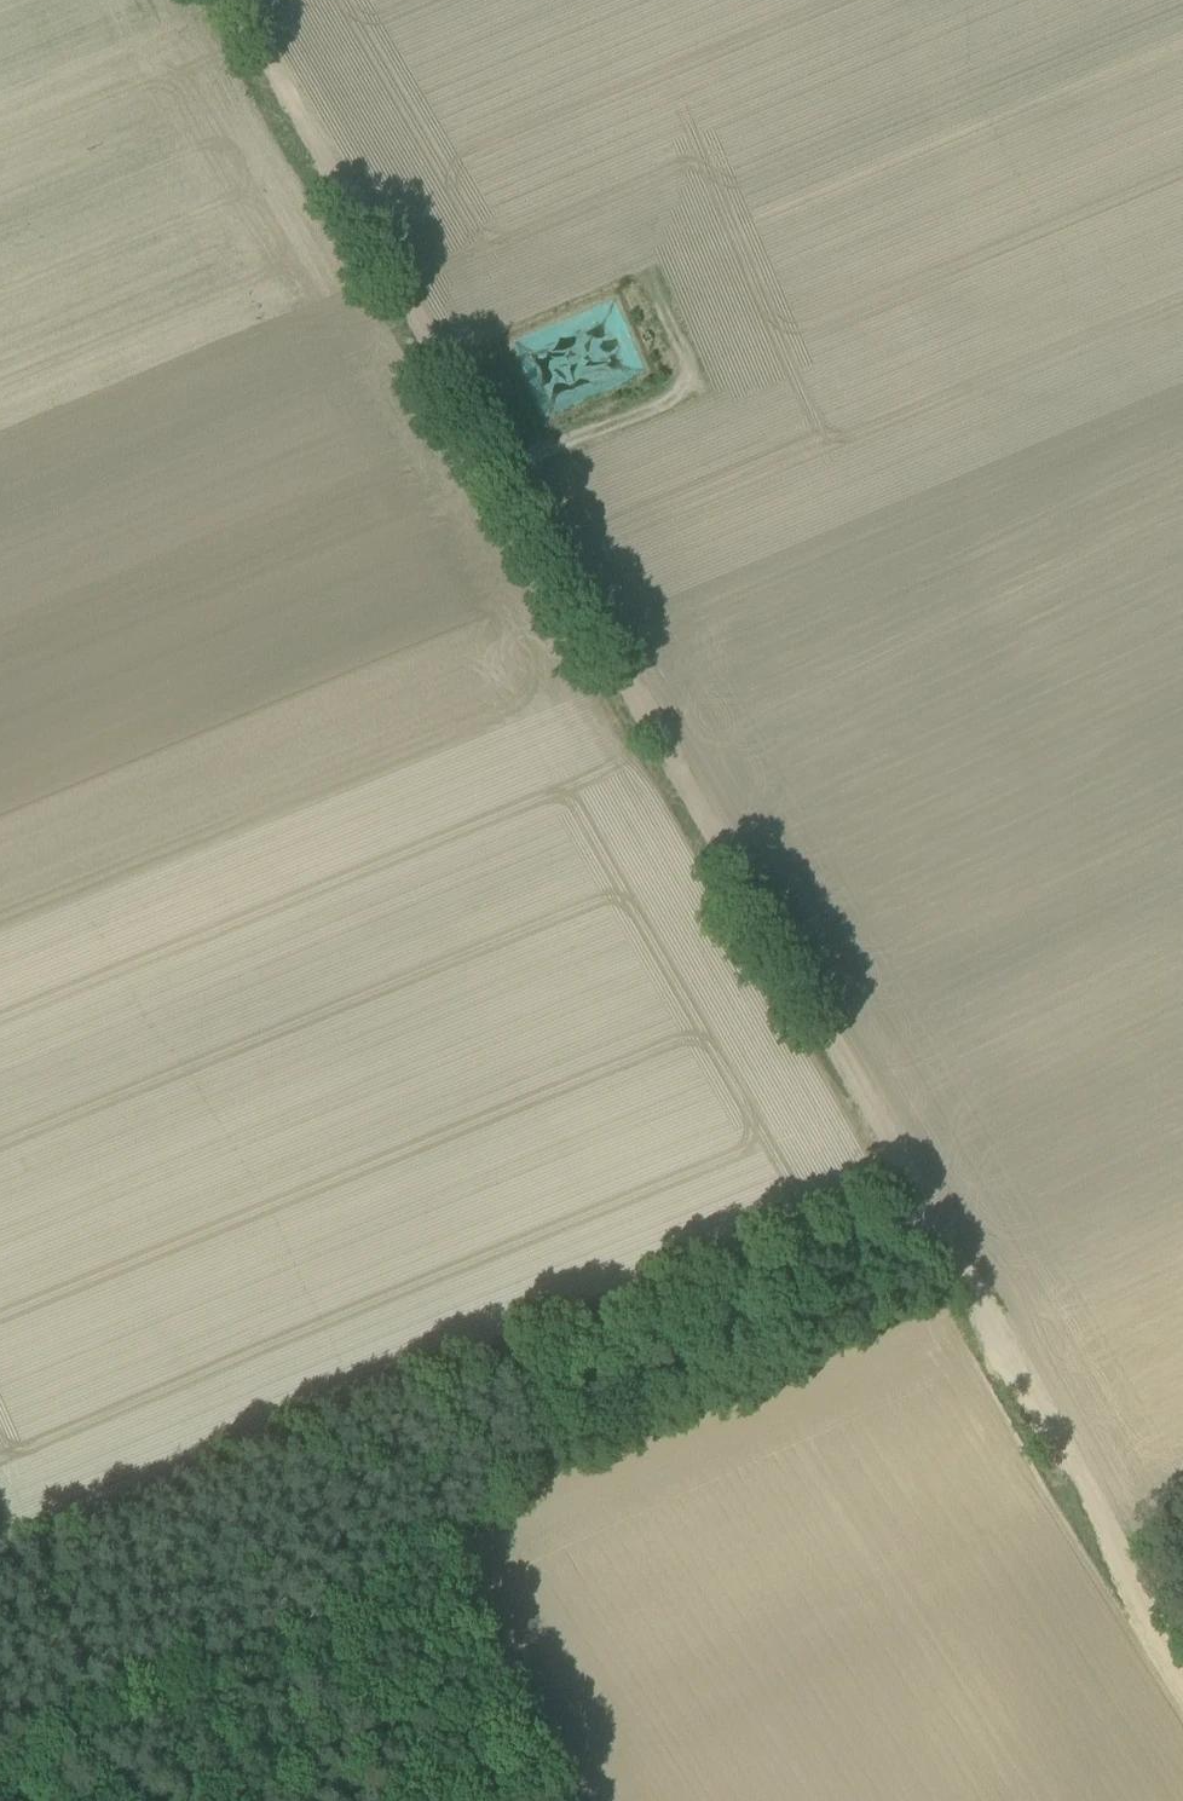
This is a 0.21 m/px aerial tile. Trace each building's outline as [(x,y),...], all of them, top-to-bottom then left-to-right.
[(613,299),(513,337),(538,404),(632,369),(624,347),(620,349),(614,332),(624,328),(613,299)]
